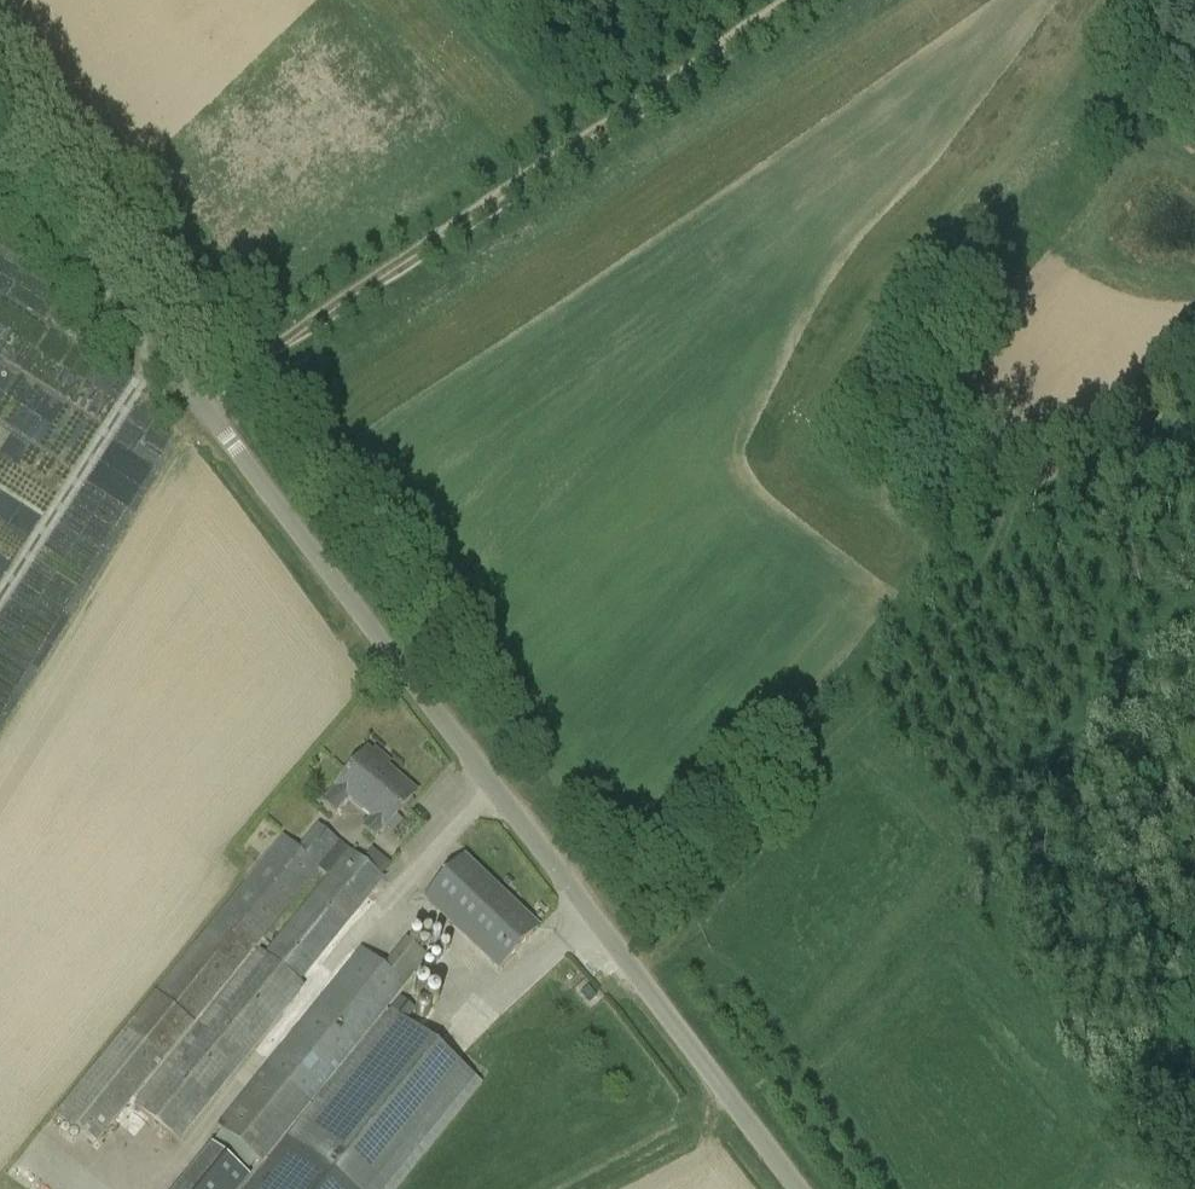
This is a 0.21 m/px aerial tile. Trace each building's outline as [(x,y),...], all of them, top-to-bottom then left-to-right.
[(371,752),(369,750),(336,787),(322,802),(335,815),(349,799),(370,818),(362,828),(374,840),(384,830),(415,795),(400,782),(402,779),(387,766),(390,763),(374,748),(371,752)] [(380,876),(302,814),(257,868),(98,1063),(53,1115),(90,1146),(134,1093),(163,1062),(193,1025),(318,870),(327,877),(264,956),(265,956),(262,960),(256,956),(133,1104),(176,1140),(300,992),(294,988),(297,984),(298,984),(381,883),(384,879),(380,876)] [(500,966),(497,969),(498,970),(538,929),(518,911),(463,859),(424,900),(425,901),(428,897),(500,966)] [(216,1127),(262,1164),(428,957),(406,940),(384,969),(360,950),(216,1127)] [(247,1188),(393,1188),(479,1084),(456,1065),(391,1012),(247,1188)] [(210,1147),(176,1188),(239,1188),(248,1178),(210,1147)]
